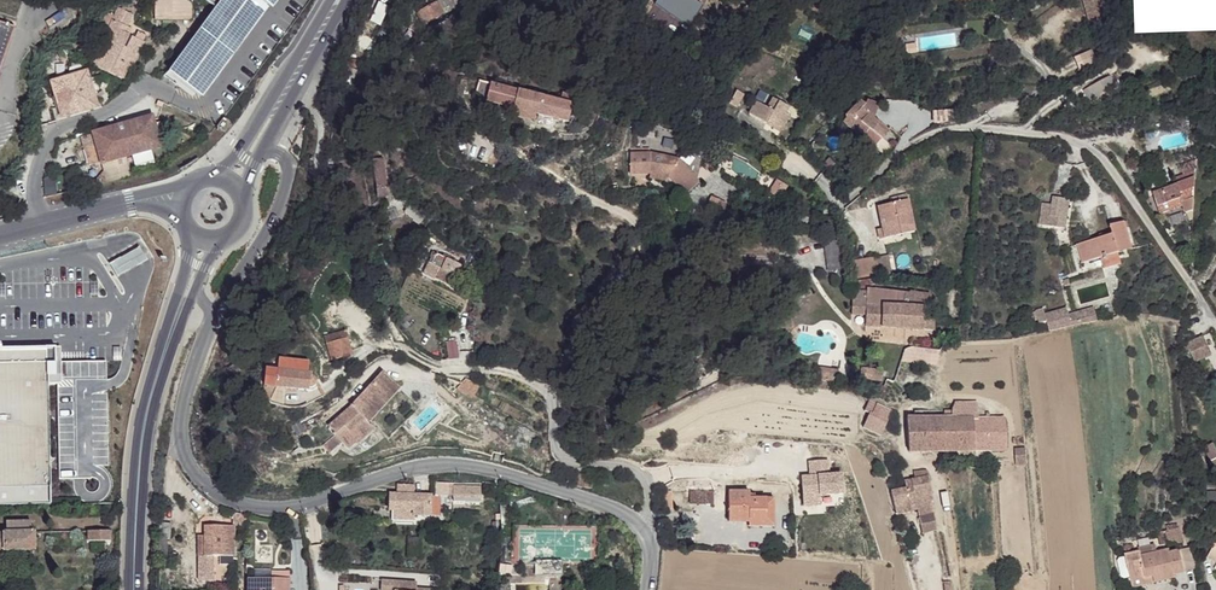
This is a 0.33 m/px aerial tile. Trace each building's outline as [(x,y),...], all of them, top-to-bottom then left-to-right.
[(194,0),(156,0),(155,18),(192,21),(194,0)] [(164,72),(201,100),(270,8),(272,9),(279,0),(218,0),(164,72)] [(414,14),(419,24),(437,14),(454,10),(455,12),(467,8),(468,0),(436,0),(436,3),(414,14)] [(654,4),(689,26),(703,5),(696,0),(657,0),(654,4)] [(1083,11),(1095,12),(1095,7),(1095,0),(1083,0),(1083,11)] [(123,1),(115,14),(117,15),(129,22),(137,9),(123,1)] [(379,25),(386,7),(377,3),(370,21),(379,25)] [(105,30),(91,56),(120,73),(128,61),(131,62),(140,48),(126,40),(132,29),(134,25),(129,22),(117,15),(108,31),(105,30)] [(15,30),(0,25),(0,75),(15,30)] [(132,29),(126,40),(140,48),(145,38),(132,29)] [(55,74),(61,109),(98,105),(93,69),(55,74)] [(1116,88),(1110,77),(1085,92),(1091,103),(1116,88)] [(492,87),(488,86),(483,103),(486,104),(488,100),(492,87)] [(515,93),(492,87),(488,100),(486,104),(512,109),(515,93)] [(558,103),(515,93),(512,109),(513,110),(518,111),(529,114),(567,123),(572,107),(570,106),(572,99),(561,97),(558,103)] [(746,97),(739,94),(732,106),(739,110),(746,97)] [(766,110),(756,104),(749,116),(766,125),(769,120),(783,127),(789,117),(786,115),(790,109),(772,100),(766,110)] [(869,106),(860,100),(847,118),(848,119),(845,124),(865,138),(872,128),(884,138),(891,129),(870,116),(874,110),(872,110),(874,102),(870,101),(869,104),(869,106)] [(518,111),(513,110),(511,118),(527,122),(529,114),(518,111)] [(81,143),(82,158),(94,157),(95,159),(108,157),(157,149),(152,119),(90,130),(92,141),(81,143)] [(310,154),(299,148),(292,163),(303,169),(310,154)] [(645,153),(626,151),(624,175),(643,177),(662,179),(663,178),(679,195),(693,182),(673,161),(644,158),(645,153)] [(1195,194),(1192,153),(1171,165),(1174,171),(1153,184),(1164,203),(1184,191),(1189,198),(1195,194)] [(95,159),(97,174),(111,172),(108,157),(95,159)] [(384,158),(374,160),(380,195),(390,194),(384,158)] [(767,192),(778,198),(786,186),(776,179),(767,192)] [(693,182),(679,195),(682,199),(696,185),(693,182)] [(1053,196),(1051,204),(1041,202),(1037,224),(1065,230),(1071,200),(1053,196)] [(722,206),(707,199),(700,215),(715,222),(722,206)] [(428,215),(416,202),(408,208),(421,222),(428,215)] [(1113,224),(1086,234),(1091,253),(1102,250),(1103,253),(1107,252),(1106,249),(1120,245),(1117,239),(1119,239),(1132,234),(1125,210),(1110,215),(1113,224)] [(918,223),(887,220),(883,241),(883,251),(915,254),(918,223)] [(1086,234),(1078,237),(1084,256),(1091,253),(1086,234)] [(1135,239),(1132,234),(1119,239),(1120,245),(1135,239)] [(883,241),(877,240),(875,250),(883,251),(883,241)] [(1123,254),(1120,245),(1106,249),(1107,252),(1103,253),(1105,260),(1123,254)] [(130,269),(145,260),(138,249),(123,258),(110,265),(117,277),(130,269)] [(447,259),(437,254),(434,259),(431,258),(428,263),(442,271),(447,259)] [(465,268),(447,259),(442,271),(455,278),(460,280),(465,268)] [(877,260),(864,261),(867,282),(877,283),(876,279),(880,278),(877,260)] [(855,263),(858,280),(867,282),(864,261),(855,263)] [(855,263),(847,264),(851,279),(858,280),(855,263)] [(455,278),(442,271),(439,276),(452,283),(455,278)] [(868,289),(868,294),(868,301),(872,301),(872,306),(908,308),(909,292),(868,289)] [(868,294),(854,292),(854,314),(868,315),(868,327),(934,329),(934,316),(925,316),(925,301),(932,301),(932,293),(909,292),(908,308),(872,306),(872,301),(868,301),(868,294)] [(346,329),(325,335),(332,360),(353,354),(346,329)] [(1204,337),(1187,344),(1195,362),(1211,356),(1204,337)] [(459,356),(455,341),(447,343),(445,344),(450,360),(459,356)] [(50,484),(47,346),(0,348),(0,486),(50,484)] [(309,364),(279,361),(278,371),(267,370),(262,389),(269,399),(273,397),(270,388),(310,391),(310,390),(312,389),(313,389),(315,387),(316,384),(316,382),(315,380),(314,378),(312,377),(312,374),(308,374),(309,364)] [(884,371),(854,367),(852,377),(882,382),(884,371)] [(839,371),(820,368),(818,380),(838,383),(839,371)] [(331,377),(327,369),(319,373),(323,381),(331,377)] [(384,369),(375,379),(390,394),(400,383),(384,369)] [(375,379),(354,402),(366,415),(369,417),(390,394),(375,379)] [(876,404),(868,400),(864,410),(872,414),(876,404)] [(366,415),(354,402),(328,420),(335,428),(320,438),(326,447),(340,437),(345,445),(355,439),(357,442),(375,428),(373,425),(366,431),(361,434),(354,425),(360,420),(366,415)] [(944,414),(942,415),(943,449),(1005,446),(1004,417),(978,417),(978,403),(955,403),(952,408),(944,407),(944,414)] [(892,411),(876,404),(872,414),(887,421),(892,411)] [(915,416),(907,416),(910,451),(943,449),(942,415),(923,415),(922,409),(915,408),(915,416)] [(373,425),(366,415),(360,420),(354,425),(361,434),(366,431),(373,425)] [(1212,444),(1203,450),(1210,462),(1215,459),(1215,450),(1212,444)] [(926,467),(913,470),(915,477),(911,477),(914,487),(930,484),(926,467)] [(594,476),(580,474),(579,487),(592,489),(594,476)] [(911,477),(906,479),(906,485),(908,489),(914,487),(911,477)] [(415,486),(398,485),(397,495),(390,494),(389,508),(390,509),(413,511),(413,516),(440,516),(440,496),(416,493),(415,486)] [(908,489),(906,485),(892,488),(895,505),(910,501),(908,489)] [(481,487),(454,486),(454,495),(482,496),(481,487)] [(749,490),(730,490),(729,520),(750,520),(750,517),(749,494),(749,490)] [(688,491),(688,504),(713,504),(713,491),(688,491)] [(766,495),(749,494),(750,517),(766,516),(766,509),(766,495)] [(413,511),(390,509),(390,516),(399,517),(400,519),(413,519),(413,516),(413,511)] [(774,509),(766,509),(766,516),(750,517),(750,520),(749,523),(774,523),(774,509)] [(933,509),(920,512),(923,528),(937,524),(933,509)] [(17,533),(17,530),(20,530),(20,533),(30,533),(30,521),(0,521),(0,533),(17,533)] [(1180,536),(1177,521),(1164,524),(1169,539),(1174,537),(1180,536)] [(235,525),(205,525),(205,534),(198,534),(199,555),(221,555),(235,555),(235,525)] [(1215,529),(1203,549),(1211,554),(1213,550),(1215,552),(1215,530),(1215,529)] [(5,552),(34,552),(34,533),(30,533),(20,533),(20,530),(17,530),(17,533),(0,533),(0,552),(5,552)] [(89,531),(89,540),(112,539),(111,531),(89,531)] [(1183,544),(1180,536),(1174,537),(1176,545),(1178,545),(1183,544)] [(170,539),(162,539),(162,558),(170,558),(170,539)] [(1183,567),(1178,545),(1176,545),(1169,548),(1167,544),(1157,546),(1155,540),(1139,544),(1139,548),(1124,551),(1130,578),(1150,573),(1152,580),(1176,573),(1175,569),(1183,567)] [(1195,564),(1190,542),(1183,544),(1178,545),(1183,567),(1195,564)] [(235,555),(221,555),(221,565),(235,565),(235,555)] [(170,559),(164,559),(165,570),(174,570),(173,562),(170,562),(170,559)] [(1152,580),(1150,573),(1130,578),(1133,585),(1152,580)] [(247,578),(247,589),(289,589),(289,578),(271,577),(247,578)] [(381,582),(381,589),(402,589),(402,583),(381,582)]
